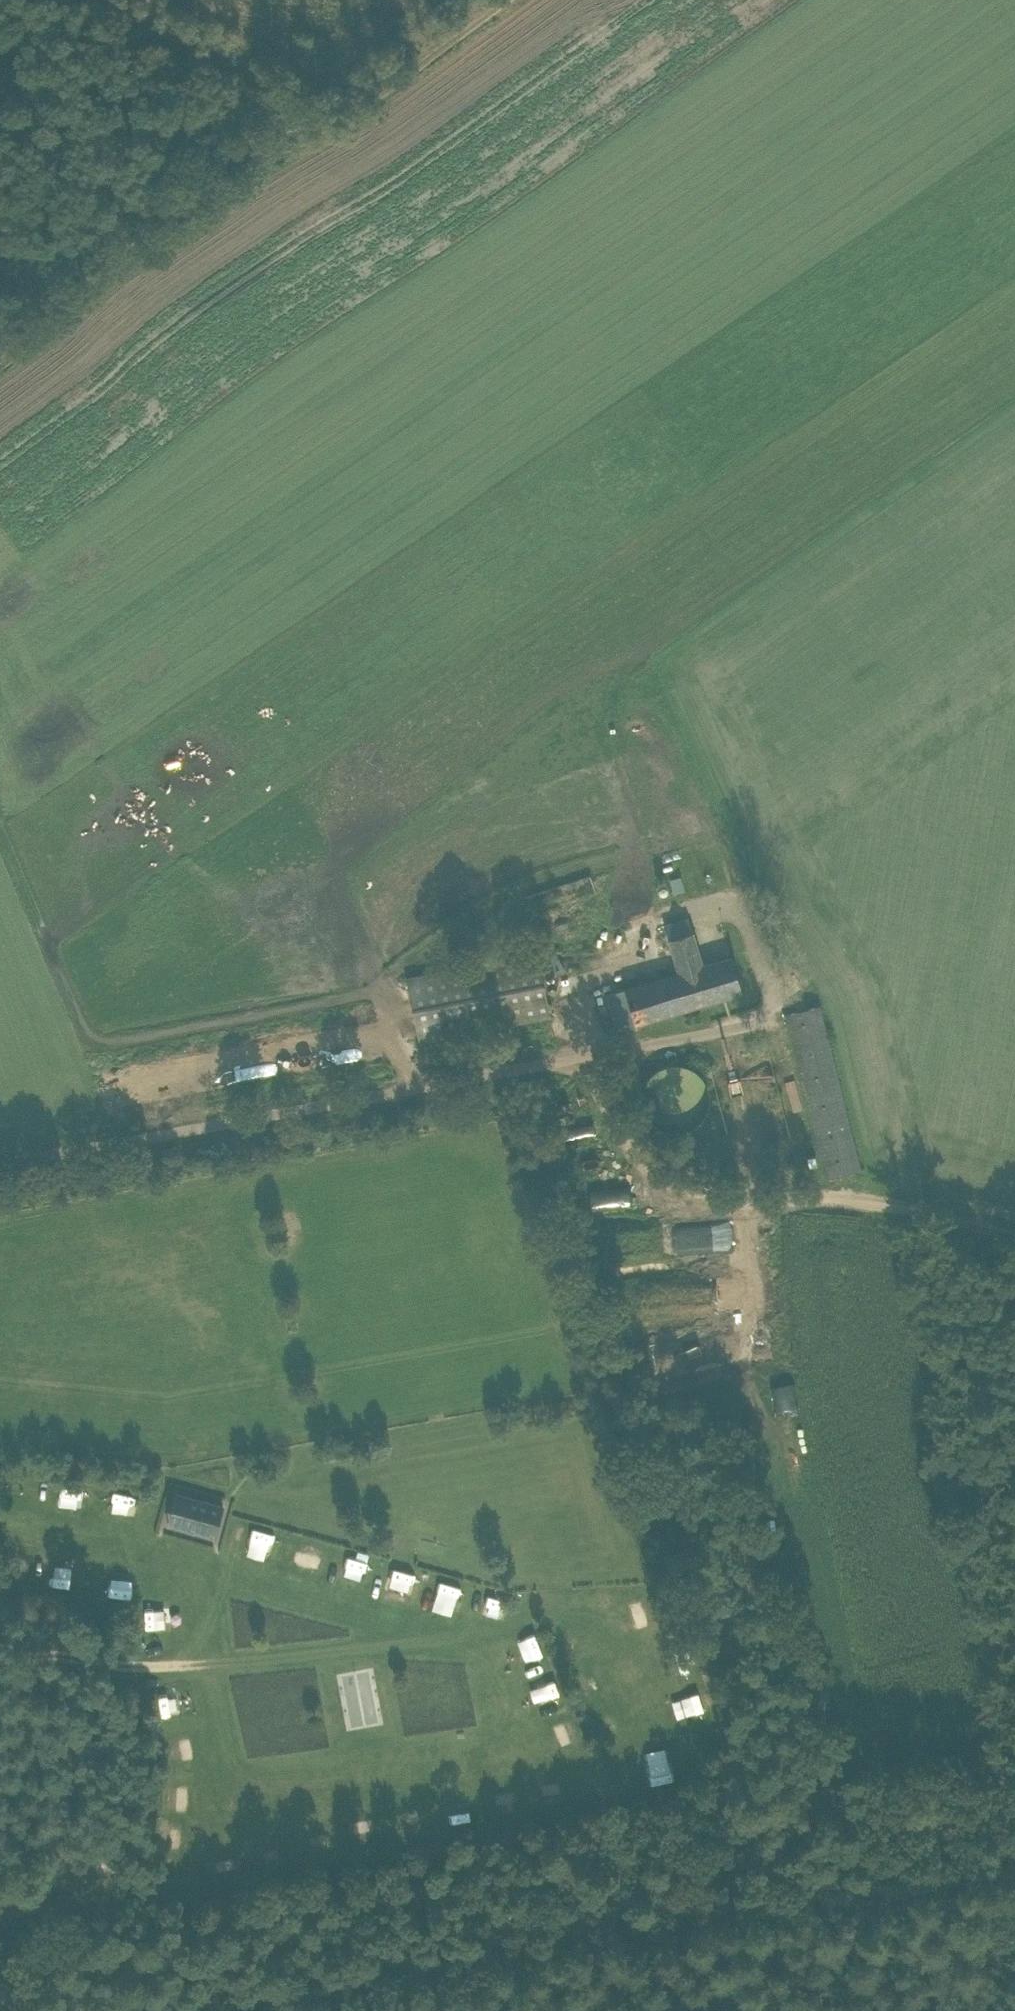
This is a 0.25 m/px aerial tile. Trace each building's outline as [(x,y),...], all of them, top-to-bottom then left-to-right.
[(669,880),(673,893),(684,890),(680,877),(669,880)] [(676,970),(605,992),(617,1031),(742,993),(731,955),(702,963),(687,915),(661,923),(676,970)] [(406,975),(415,1022),(419,1041),(550,1015),(537,950),(406,975)] [(786,1013),(827,1179),(861,1170),(819,1005),(786,1013)] [(640,1097),(641,1100),(641,1103),(642,1106),(642,1109),(644,1112),(645,1114),(647,1117),(648,1119),(650,1121),(653,1123),(655,1125),(657,1127),(660,1128),(663,1129),(666,1130),(668,1131),(671,1131),(674,1131),(677,1131),(680,1131),(683,1130),(686,1129),(689,1128),(691,1127),(694,1125),(696,1123),(698,1121),(700,1119),(702,1117),(704,1114),(705,1112),(706,1109),(707,1106),(708,1103),(708,1100),(708,1097),(708,1095),(708,1092),(707,1089),(706,1086),(705,1083),(704,1080),(702,1078),(700,1076),(698,1073),(696,1071),(694,1070),(691,1068),(689,1067),(686,1066),(683,1065),(680,1064),(677,1064),(674,1063),(671,1064),(668,1064),(666,1065),(663,1066),(660,1067),(657,1068),(655,1070),(653,1071),(650,1073),(648,1076),(647,1078),(645,1080),(644,1083),(642,1086),(642,1089),(641,1092),(641,1095),(640,1097)] [(78,1506),(79,1486),(59,1485),(58,1505),(78,1506)] [(133,1520),(134,1491),(114,1490),(113,1520),(133,1520)] [(177,1525),(176,1528),(214,1538),(223,1506),(185,1496),(182,1507),(188,1509),(182,1528),(178,1526),(178,1525),(177,1525)] [(248,1546),(266,1551),(272,1532),(254,1527),(248,1546)] [(339,1571),(362,1578),(367,1559),(345,1552),(339,1571)] [(405,1599),(413,1571),(392,1565),(384,1593),(405,1599)] [(452,1611),(455,1583),(439,1581),(436,1609),(452,1611)] [(481,1612),(499,1618),(506,1598),(488,1592),(481,1612)] [(164,1606),(145,1609),(148,1628),(166,1625),(164,1606)] [(539,1635),(518,1638),(522,1658),(542,1655),(539,1635)] [(532,1683),(541,1704),(563,1695),(554,1674),(532,1683)] [(576,1719),(555,1723),(559,1742),(580,1738),(576,1719)] [(170,1740),(173,1759),(193,1756),(190,1737),(170,1740)] [(642,1780),(663,1778),(661,1756),(640,1758),(642,1780)] [(640,1760),(632,1761),(633,1783),(640,1783),(640,1760)] [(467,1799),(447,1802),(449,1821),(469,1818),(467,1799)]
